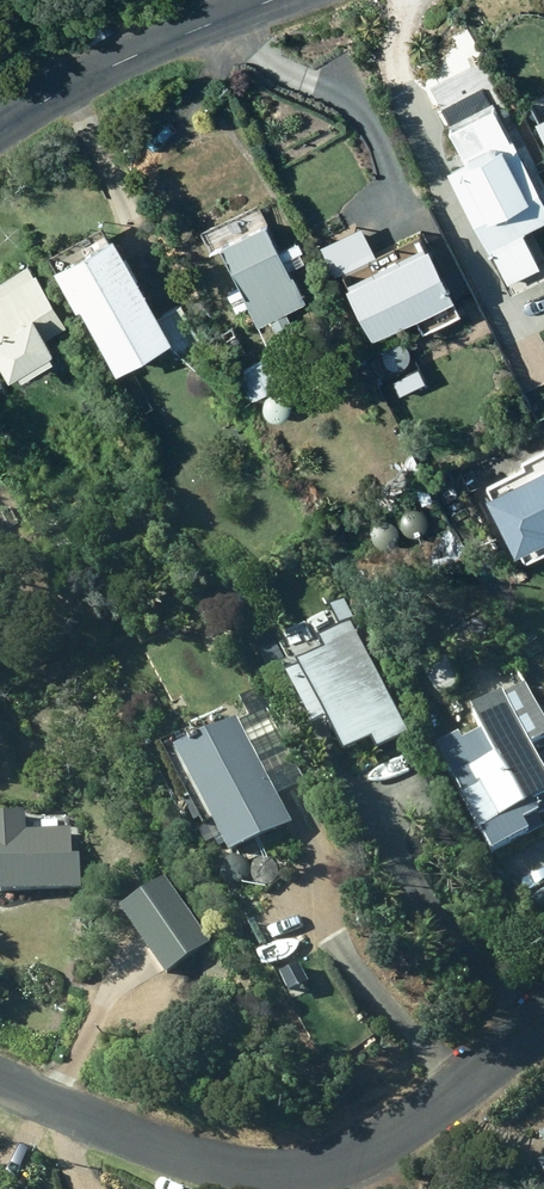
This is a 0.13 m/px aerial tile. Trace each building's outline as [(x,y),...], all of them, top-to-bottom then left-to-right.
[(515,126),(451,157),(490,240),(493,239),(510,274),(541,259),(523,223),(543,214),(543,187),(515,126)] [(294,319),(288,304),(306,295),(267,212),(222,233),(261,317),(271,313),(277,327),(294,319)] [(166,305),(117,213),(55,246),(78,290),(84,287),(119,352),(173,323),(189,354),(204,346),(179,298),(166,305)] [(376,323),(458,280),(431,227),(426,229),(419,217),(382,236),(389,250),(348,270),(376,323)] [(299,244),(289,250),(294,260),(305,254),(299,244)] [(10,346),(14,352),(56,328),(52,321),(66,313),(32,252),(0,269),(0,351),(10,346)] [(241,313),(246,323),(258,317),(252,307),(241,313)] [(281,378),(266,352),(245,364),(258,390),(281,378)] [(490,471),(528,549),(543,541),(543,438),(524,448),(527,453),(490,471)] [(479,641),(493,635),(486,618),(472,625),(479,641)] [(379,750),(410,734),(351,619),(291,650),(340,745),(369,731),(379,750)] [(493,849),(543,824),(543,819),(540,811),(543,809),(543,713),(524,673),(470,700),(482,724),(462,735),(459,727),(437,738),(493,849)] [(210,722),(164,746),(200,816),(210,811),(230,849),(291,817),(278,791),(305,777),(258,687),(241,695),(250,712),(239,718),(236,713),(230,716),(223,703),(205,712),(210,722)] [(82,885),(81,852),(72,853),(71,826),(26,827),(25,807),(0,808),(0,886),(82,885)] [(211,944),(165,872),(121,901),(165,972),(211,944)]
